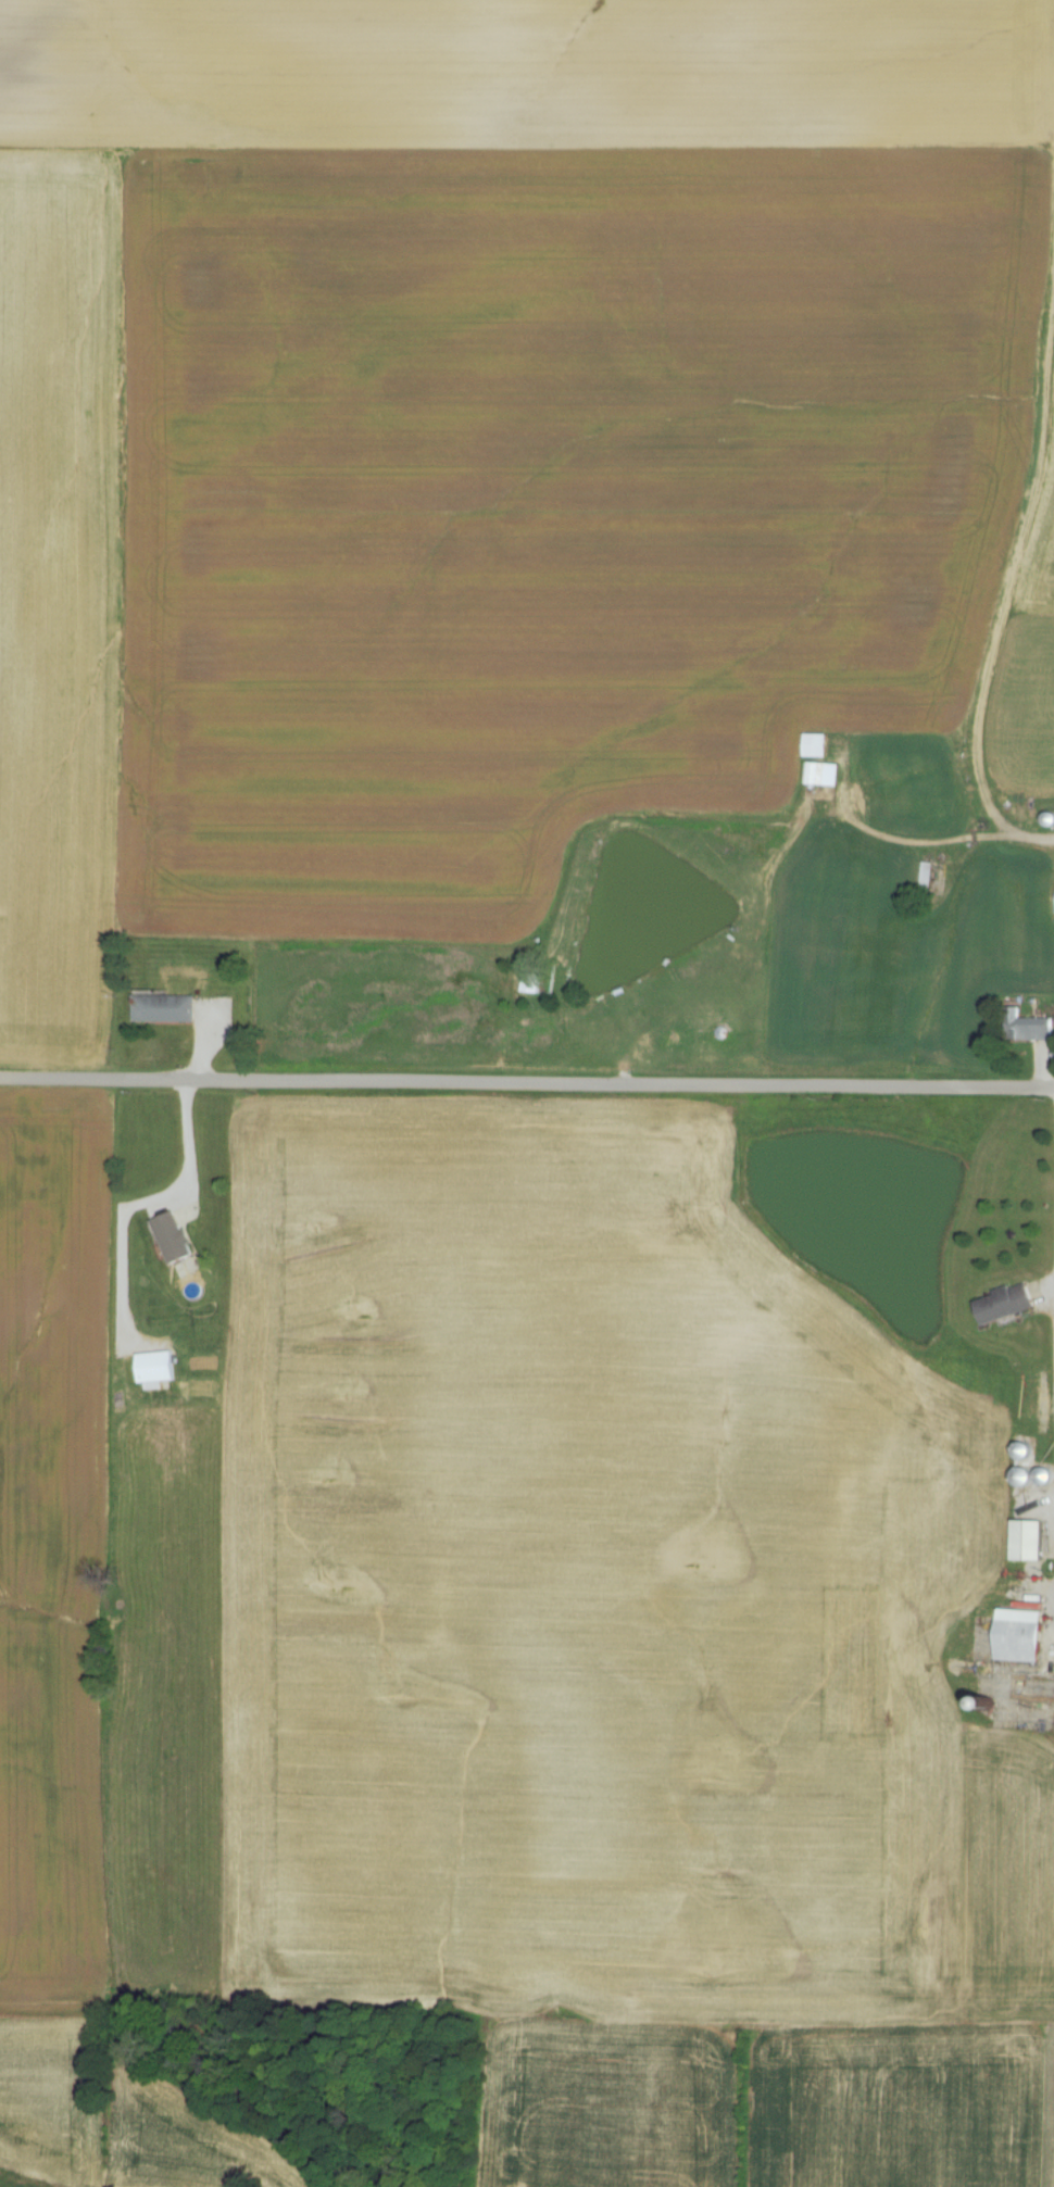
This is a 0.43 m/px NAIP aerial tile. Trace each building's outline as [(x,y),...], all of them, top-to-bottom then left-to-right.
[(831,757),(831,734),(807,734),(807,757),(831,757)] [(840,786),(840,763),(807,763),(807,785),(840,786)] [(934,863),(924,862),(921,889),(931,890),(934,863)] [(542,993),(542,971),(523,971),(523,993),(542,993)] [(137,1022),(198,1022),(198,996),(137,996),(137,1022)] [(1022,1006),(1009,1006),(1009,1040),(1053,1040),(1053,1018),(1022,1018),(1022,1006)] [(156,1220),(175,1264),(199,1254),(180,1209),(156,1220)] [(989,1326),(1039,1307),(1030,1282),(980,1300),(989,1326)] [(178,1381),(176,1351),(139,1354),(141,1384),(178,1381)] [(1036,1475),(1033,1467),(1015,1473),(1021,1487),(1038,1481),(1041,1487),(1053,1482),(1053,1480),(1050,1469),(1036,1475)] [(1017,1561),(1046,1561),(1046,1521),(1017,1521),(1017,1561)] [(1046,1611),(1003,1610),(1001,1661),(1044,1662),(1046,1611)]
